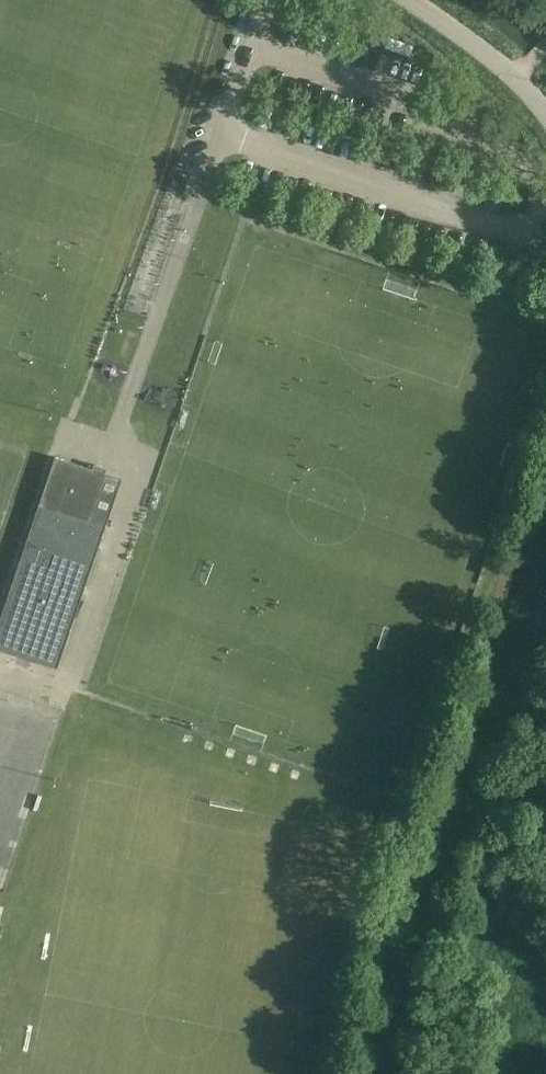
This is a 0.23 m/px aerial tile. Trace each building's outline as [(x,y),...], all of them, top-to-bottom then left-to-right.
[(388,37),(385,47),(409,56),(413,45),(388,37)] [(57,669),(107,523),(90,517),(92,512),(106,468),(94,464),(93,469),(80,465),(55,456),(0,619),(0,649),(57,669)]
